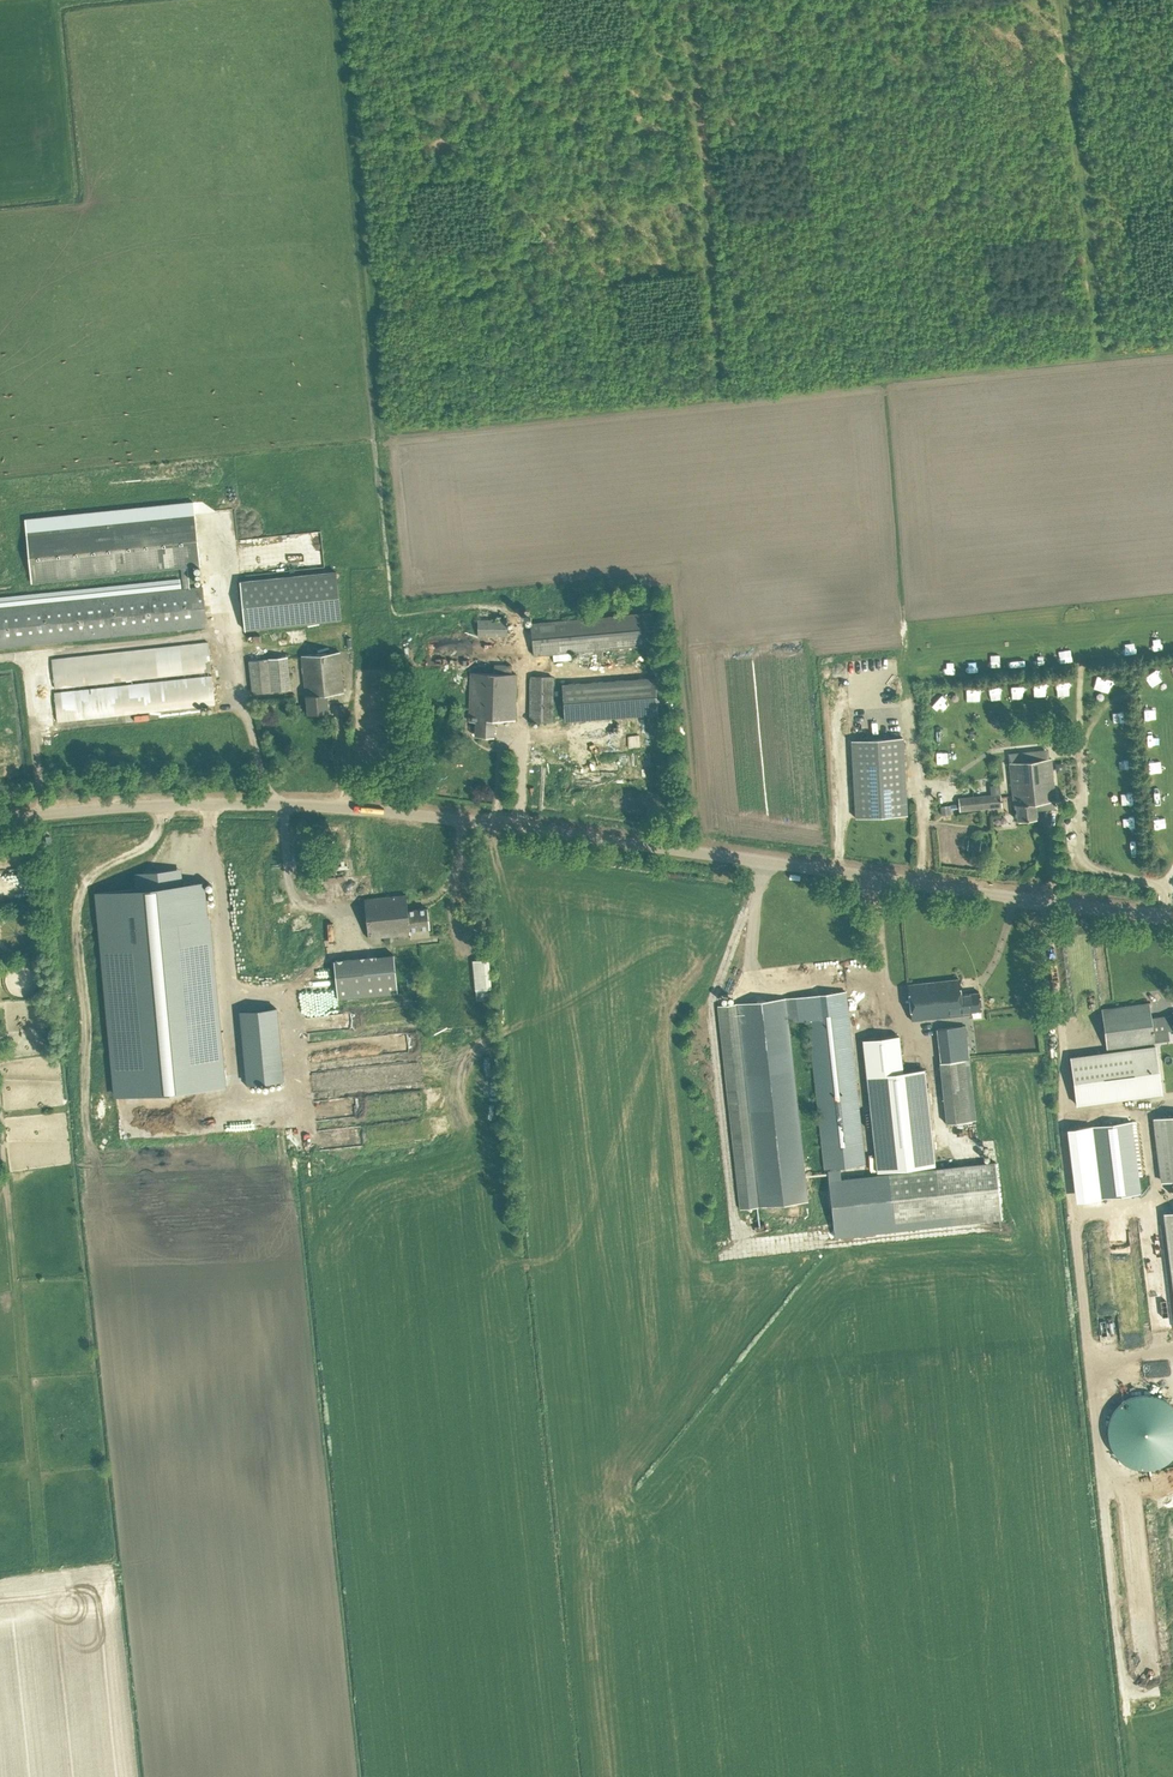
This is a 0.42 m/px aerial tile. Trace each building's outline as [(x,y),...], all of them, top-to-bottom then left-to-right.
[(195,512),(26,529),(31,577),(199,561),(195,512)] [(187,564),(182,565),(184,589),(169,590),(0,608),(0,647),(206,625),(202,587),(189,588),(187,564)] [(240,581),(245,630),(341,620),(336,571),(240,581)] [(529,623),(533,654),(653,640),(650,610),(529,623)] [(477,634),(506,634),(506,618),(476,618),(477,634)] [(341,639),(341,631),(312,633),(312,641),(341,639)] [(51,657),(54,688),(211,671),(208,640),(51,657)] [(306,694),(308,712),(328,711),(327,693),(344,691),(340,650),(301,654),(304,694),(306,694)] [(247,660),(251,693),(290,689),(287,656),(247,660)] [(474,734),(495,735),(496,718),(514,719),(516,674),(470,672),(469,720),(475,720),(474,734)] [(54,691),(57,721),(215,704),(212,674),(54,691)] [(530,719),(551,719),(552,675),(531,675),(530,719)] [(1144,690),(1155,682),(1151,676),(1140,684),(1144,690)] [(562,684),(565,720),(657,714),(654,677),(562,684)] [(851,740),(856,818),(907,815),(902,737),(851,740)] [(952,750),(951,742),(938,743),(938,751),(952,750)] [(1017,806),(1018,821),(1036,820),(1034,804),(1056,802),(1051,757),(1010,761),(1014,806),(1017,806)] [(941,769),(942,777),(952,775),(951,768),(941,769)] [(959,809),(1001,805),(999,792),(958,796),(959,809)] [(974,840),(972,849),(980,852),(982,842),(974,840)] [(87,847),(76,849),(78,857),(89,855),(87,847)] [(60,858),(48,858),(49,868),(61,867),(60,858)] [(136,888),(97,892),(117,1095),(223,1085),(204,882),(182,884),(181,883),(180,881),(179,881),(178,879),(177,878),(176,877),(175,876),(173,875),(172,875),(171,874),(170,874),(169,873),(167,873),(166,873),(165,872),(163,872),(161,872),(159,872),(158,872),(156,872),(154,873),(152,873),(151,874),(149,874),(148,875),(146,876),(145,877),(144,878),(143,879),(142,880),(141,881),(140,882),(139,883),(139,884),(138,885),(138,886),(137,887),(137,888),(136,888)] [(363,898),(367,937),(410,933),(410,930),(428,928),(426,908),(407,910),(406,894),(363,898)] [(334,960),(338,999),(397,992),(394,954),(334,960)] [(473,960),(476,996),(491,995),(490,987),(491,987),(489,958),(473,960)] [(907,984),(911,1020),(972,1014),(971,1010),(980,1010),(978,992),(960,994),(958,979),(907,984)] [(736,1001),(718,1003),(718,1007),(740,1207),(759,1205),(807,1200),(788,1024),(792,1024),(792,1017),(808,1015),(825,1169),(864,1164),(845,990),(805,994),(785,996),(736,1001)] [(434,992),(426,992),(426,1005),(434,1004),(434,992)] [(1154,1042),(1149,1003),(1101,1009),(1107,1048),(1154,1042)] [(276,1008),(240,1011),(247,1083),(283,1080),(276,1008)] [(955,1026),(937,1028),(940,1062),(959,1060),(955,1026)] [(899,1035),(863,1039),(877,1171),(935,1165),(924,1069),(903,1071),(899,1035)] [(1155,1045),(1070,1057),(1077,1104),(1161,1093),(1155,1045)] [(969,1059),(959,1060),(940,1062),(942,1086),(971,1083),(969,1059)] [(1162,1181),(1172,1180),(1172,1115),(1155,1118),(1162,1181)] [(1091,1125),(1100,1197),(1140,1193),(1131,1120),(1091,1125)] [(840,1169),(827,1170),(835,1237),(1002,1219),(995,1162),(841,1179),(840,1169)] [(1099,1401),(1102,1401),(1101,1407),(1114,1408),(1115,1388),(1099,1388),(1099,1401)] [(1109,1455),(1108,1456),(1109,1459),(1109,1472),(1115,1472),(1115,1466),(1125,1463),(1125,1458),(1133,1459),(1160,1449),(1160,1438),(1152,1413),(1155,1412),(1155,1403),(1146,1403),(1146,1407),(1132,1407),(1136,1420),(1132,1421),(1125,1421),(1125,1409),(1124,1405),(1115,1409),(1115,1413),(1104,1413),(1112,1409),(1108,1409),(1099,1412),(1102,1420),(1110,1420),(1109,1455)]
